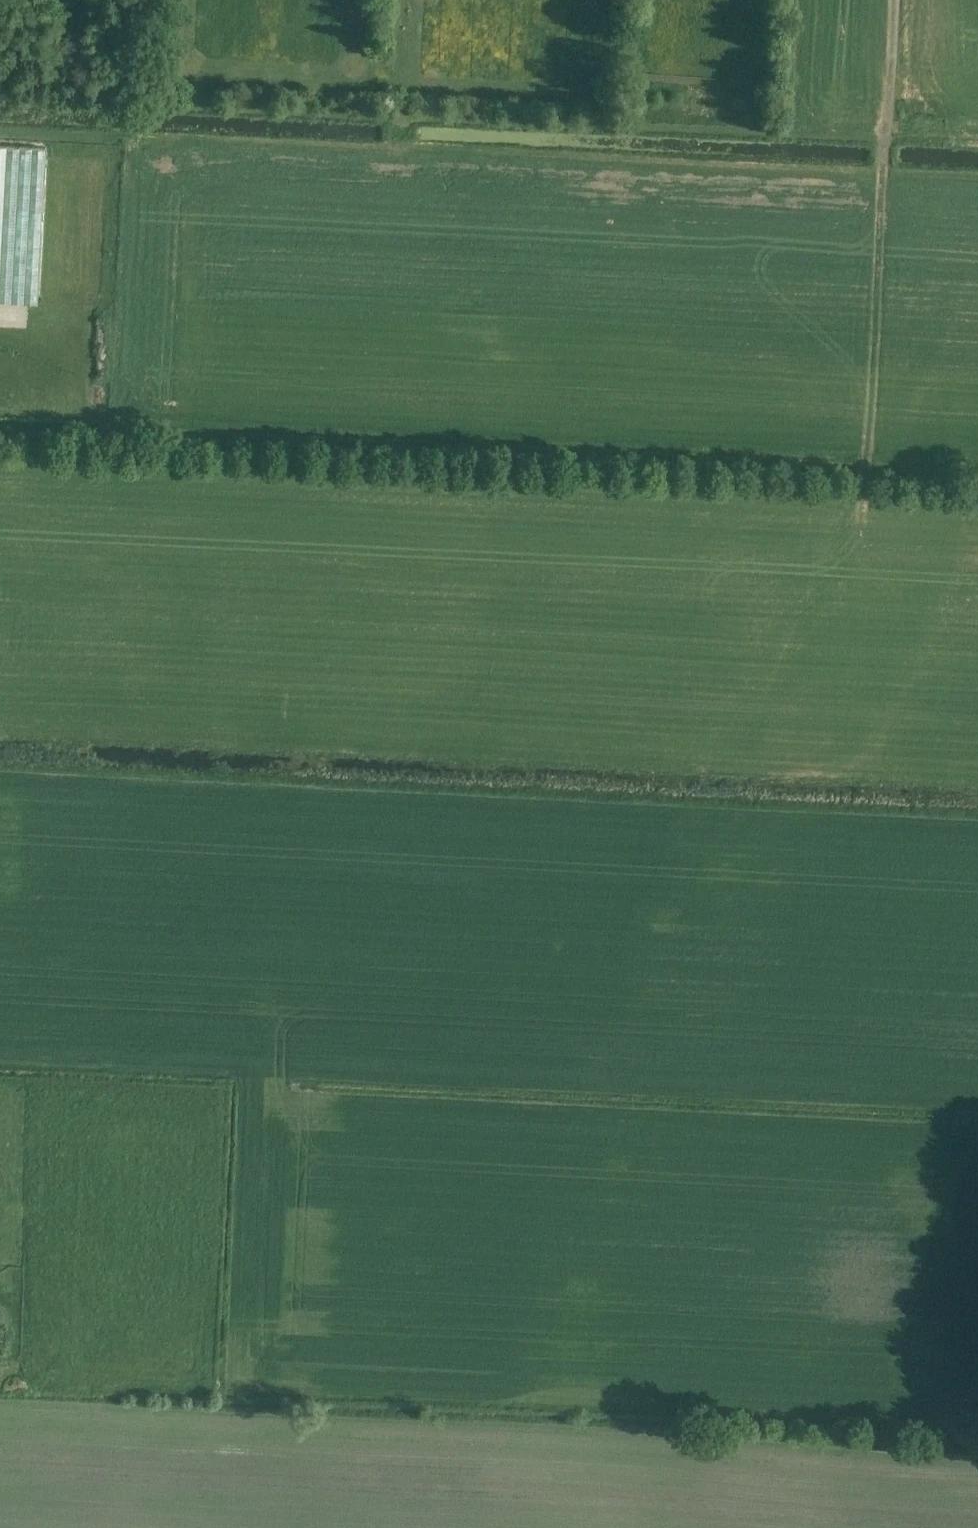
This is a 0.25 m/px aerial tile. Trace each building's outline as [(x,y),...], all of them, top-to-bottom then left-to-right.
[(37,304),(46,148),(0,145),(0,302),(37,304)]
